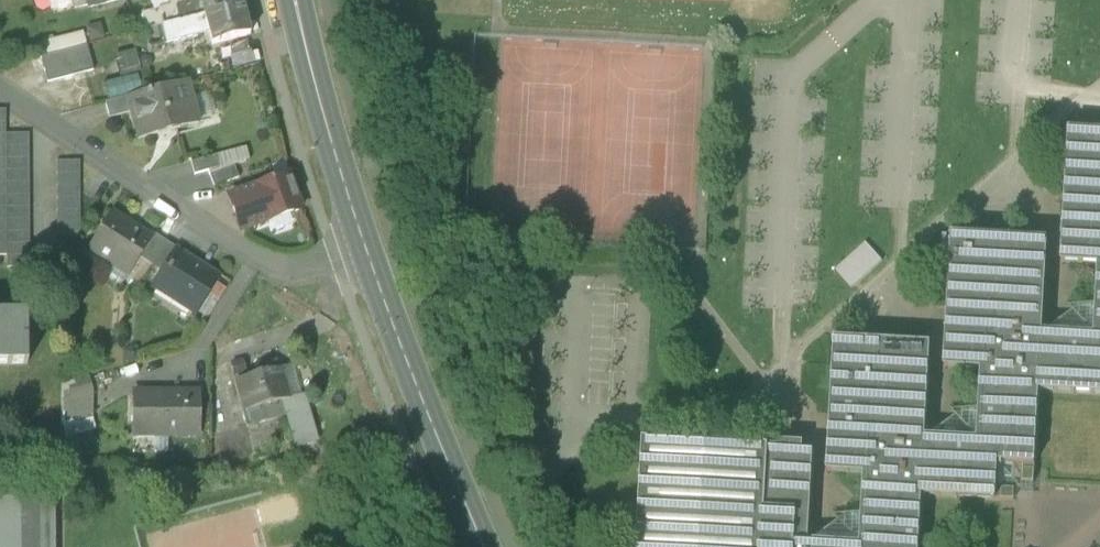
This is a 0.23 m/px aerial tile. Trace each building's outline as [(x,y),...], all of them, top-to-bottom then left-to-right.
[(125,0),(89,0),(91,9),(125,0)] [(155,14),(158,13),(170,9),(167,0),(151,0),(155,14)] [(158,13),(163,28),(205,17),(200,0),(167,0),(170,9),(158,13)] [(205,17),(243,7),(241,0),(200,0),(205,17)] [(250,36),(243,7),(205,17),(209,33),(212,46),(250,36)] [(147,32),(163,28),(158,13),(155,14),(143,17),(147,32)] [(209,33),(205,17),(163,28),(166,44),(209,33)] [(150,49),(166,44),(163,28),(147,32),(150,49)] [(45,44),(48,57),(87,47),(84,34),(45,44)] [(41,59),(48,84),(94,72),(87,47),(48,57),(41,59)] [(118,75),(139,72),(135,50),(114,54),(118,75)] [(132,112),(139,139),(199,124),(188,82),(128,98),(132,112)] [(106,104),(109,118),(132,112),(128,98),(106,104)] [(1070,131),(1063,263),(1099,265),(1097,306),(1068,305),(1068,307),(1072,312),(1048,333),(1043,333),(1040,391),(1099,395),(1099,133),(1070,131)] [(29,135),(6,135),(7,257),(7,269),(30,269),(29,135)] [(191,164),(195,176),(220,169),(217,157),(191,164)] [(57,236),(80,235),(80,162),(57,163),(57,236)] [(210,176),(214,189),(239,179),(235,167),(210,176)] [(290,175),(256,187),(266,222),(300,210),(291,176),(290,175)] [(247,228),(266,222),(256,187),(228,197),(237,222),(247,228)] [(112,260),(132,273),(140,260),(152,241),(151,240),(141,233),(138,237),(125,228),(127,225),(111,214),(88,249),(110,263),(112,260)] [(1035,483),(1040,391),(1043,333),(1048,241),(953,235),(946,368),(983,370),(980,411),(951,409),(951,412),(955,417),(931,438),(926,438),(923,496),(1015,501),(1016,489),(998,488),(999,468),(1003,468),(1003,463),(1024,464),(1023,483),(1035,483)] [(140,260),(151,267),(166,244),(154,237),(151,240),(152,241),(140,260)] [(179,253),(166,244),(151,267),(151,268),(162,275),(175,255),(177,256),(179,253)] [(837,270),(852,288),(882,262),(867,244),(837,270)] [(153,287),(191,312),(213,279),(177,256),(175,255),(162,275),(153,287)] [(130,276),(132,273),(112,260),(110,263),(130,276)] [(26,364),(26,314),(0,315),(0,365),(26,364)] [(923,496),(926,438),(932,345),(836,340),(829,472),(866,474),(863,516),(834,514),(834,516),(838,521),(814,543),(809,543),(814,452),(803,451),(804,444),(780,443),(779,448),(645,441),(644,445),(643,445),(642,468),(643,468),(643,475),(641,475),(641,478),(643,478),(642,485),(641,485),(639,508),(641,508),(641,512),(639,512),(638,535),(640,535),(639,542),(637,542),(637,545),(639,545),(639,546),(920,546),(923,496)] [(293,366),(279,369),(287,400),(301,396),(293,366)] [(248,411),(288,400),(287,400),(279,369),(240,380),(248,411)] [(62,386),(62,429),(92,421),(91,378),(62,386)] [(168,437),(197,439),(199,397),(136,393),(134,434),(155,435),(164,435),(164,437),(168,437)] [(301,396),(287,400),(288,400),(248,411),(252,424),(288,414),(297,449),(316,444),(303,395),(301,396)] [(261,459),(297,449),(288,414),(252,424),(261,459)] [(168,453),(168,437),(164,437),(164,435),(155,435),(154,453),(168,453)] [(57,498),(0,498),(0,546),(57,546),(57,498)]
